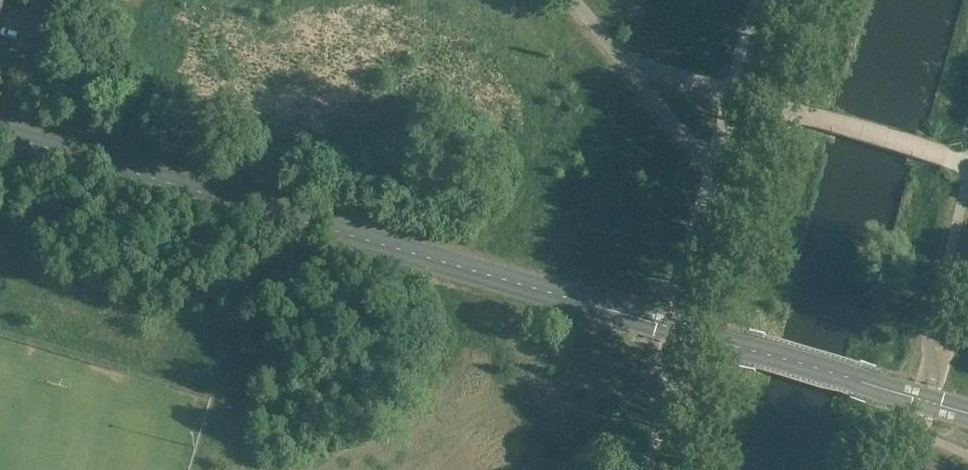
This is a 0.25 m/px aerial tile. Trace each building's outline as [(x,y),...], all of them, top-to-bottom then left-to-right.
[(924,469),(940,469),(941,466),(928,461),(924,469)]
